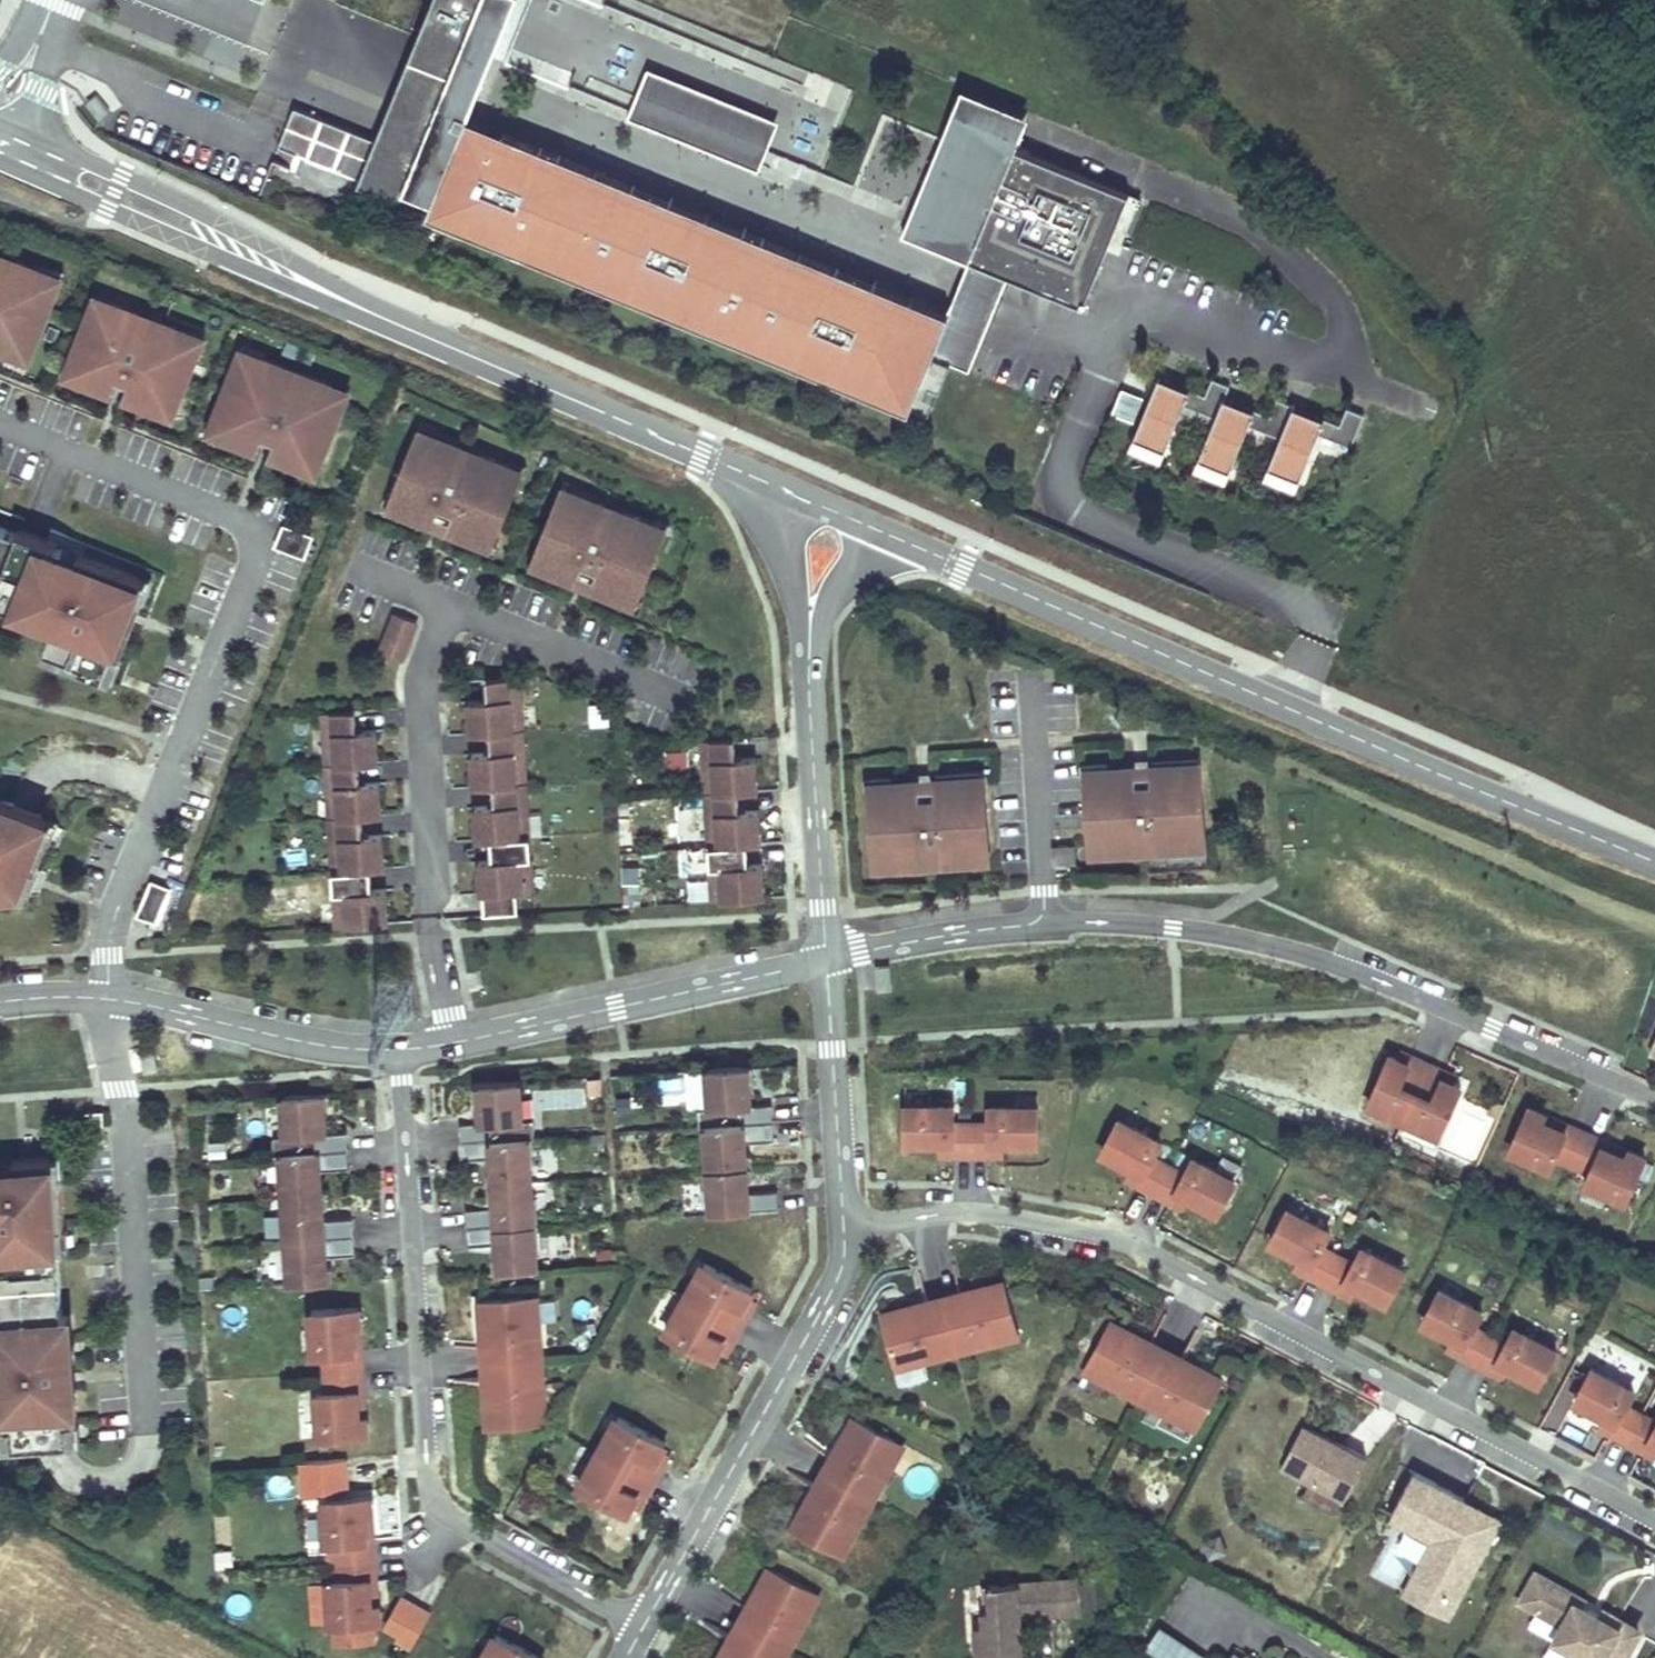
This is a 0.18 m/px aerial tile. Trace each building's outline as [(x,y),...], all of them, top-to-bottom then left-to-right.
[(817,324),(835,278),(743,241),(746,231),(671,201),(667,211),(500,143),(464,128),(511,14),(516,0),(434,0),(410,59),(431,67),(399,144),(379,136),(377,141),(361,181),(358,186),(400,203),(405,192),(432,203),(429,213),(503,243),(501,247),(520,255),(522,251),(595,281),(594,285),(631,300),(633,296),(706,326),(705,330),(724,338),(726,334),(799,364),(798,368),(835,383),(837,379),(911,408),(927,369),(817,324)] [(511,14),(524,19),(532,0),(516,0),(511,14)] [(410,59),(379,136),(399,144),(431,67),(410,59)] [(780,128),(655,76),(635,121),(761,173),(780,128)] [(1029,117),(963,89),(955,109),(1021,136),(1029,117)] [(99,95),(90,102),(102,119),(112,112),(99,95)] [(295,108),(294,111),(314,119),(315,116),(295,108)] [(1007,279),(1083,309),(1103,260),(1095,257),(1102,241),(1109,245),(1125,206),(1012,159),(1016,149),(1021,136),(955,109),(902,235),(971,263),(1007,279)] [(314,119),(294,111),(278,148),(299,156),(314,119)] [(361,181),(377,141),(315,116),(314,119),(299,156),(361,181)] [(671,201),(505,133),(500,143),(667,211),(671,201)] [(1129,196),(1016,149),(1012,159),(1125,206),(1127,200),(1129,196)] [(1140,206),(1127,200),(1125,206),(1109,245),(1122,250),(1140,206)] [(429,213),(427,217),(501,247),(503,243),(429,213)] [(950,314),(746,231),(743,241),(835,278),(817,324),(927,369),(932,357),(950,314)] [(1109,245),(1102,241),(1095,257),(1103,260),(1103,261),(1109,245)] [(29,359),(66,270),(0,244),(0,346),(29,359)] [(522,251),(520,255),(594,285),(595,281),(522,251)] [(1007,279),(971,263),(950,314),(932,357),(951,364),(969,372),(1007,279)] [(96,284),(62,370),(175,412),(207,326),(96,284)] [(633,296),(631,300),(705,330),(706,326),(633,296)] [(726,334),(724,338),(798,368),(799,364),(726,334)] [(242,338),(207,428),(318,471),(353,382),(242,338)] [(951,364),(932,357),(927,369),(911,408),(930,415),(951,364)] [(910,413),(911,408),(837,379),(836,383),(910,413)] [(1160,382),(1133,445),(1164,457),(1184,410),(1217,424),(1203,455),(1234,467),(1254,420),(1286,433),(1274,464),(1304,477),(1324,429),(1357,443),(1370,411),(1353,404),(1346,420),(1283,394),(1276,411),(1213,384),(1206,401),(1160,382)] [(1130,396),(1119,421),(1133,427),(1143,401),(1130,396)] [(425,424),(419,439),(433,445),(436,434),(438,430),(425,424)] [(436,434),(433,445),(419,439),(394,502),(419,512),(417,517),(438,525),(446,506),(460,512),(452,531),(474,539),(475,536),(500,545),(526,482),(510,476),(514,465),(483,453),(482,455),(467,449),(468,447),(436,434)] [(1164,457),(1133,445),(1130,453),(1160,465),(1164,457)] [(1234,467),(1203,455),(1200,462),(1230,475),(1234,467)] [(517,460),(510,476),(526,482),(531,467),(517,460)] [(1304,477),(1274,464),(1270,472),(1301,484),(1304,477)] [(568,488),(564,498),(579,505),(582,494),(568,488)] [(582,494),(579,505),(564,498),(538,563),(563,572),(561,576),(582,584),(590,565),(604,571),(597,590),(618,599),(619,595),(644,605),(670,541),(655,535),(659,525),(628,512),(627,515),(611,508),(612,507),(582,494)] [(417,517),(419,512),(394,502),(390,512),(415,522),(417,517)] [(460,512),(446,506),(438,525),(452,531),(460,512)] [(47,617),(40,643),(110,668),(146,571),(0,513),(0,599),(47,617)] [(655,535),(670,541),(674,531),(659,525),(655,535)] [(495,556),(500,545),(475,536),(474,539),(471,546),(495,556)] [(561,576),(563,572),(538,563),(534,573),(559,583),(561,576)] [(597,590),(604,571),(590,565),(582,584),(597,590)] [(640,615),(644,605),(619,595),(618,599),(615,605),(640,615)] [(406,663),(422,623),(402,614),(385,654),(406,663)] [(499,908),(519,907),(517,885),(525,885),(523,863),(533,862),(530,829),(521,830),(519,810),(529,810),(527,776),(517,777),(516,757),(525,757),(523,723),(514,724),(512,704),(522,704),(519,671),(486,673),(488,694),(469,695),(471,728),(490,726),(492,746),(472,748),(474,781),(494,779),(496,799),(476,800),(478,834),(492,833),(494,854),(480,855),(482,888),(486,887),(497,887),(499,908)] [(344,892),(346,914),(388,911),(385,878),(372,878),(370,857),(384,857),(382,824),(362,825),(361,805),(381,804),(379,770),(359,772),(358,752),(377,751),(375,718),(356,719),(355,698),(322,701),(324,733),(334,733),(335,752),(325,753),(327,786),(338,785),(339,804),(329,805),(331,838),(341,837),(342,856),(332,857),(334,892),(344,892)] [(522,704),(512,704),(514,724),(523,723),(522,704)] [(334,733),(324,733),(325,753),(335,752),(334,733)] [(725,880),(727,902),(770,899),(767,866),(754,867),(753,848),(766,847),(764,814),(745,815),(744,796),(763,794),(761,761),(741,762),(740,741),(707,743),(709,776),(719,775),(720,792),(710,793),(712,826),(722,825),(723,848),(714,848),(716,881),(725,880)] [(525,757),(516,757),(517,777),(527,776),(525,757)] [(1178,772),(1178,776),(1206,774),(1205,763),(1178,765),(1178,772)] [(1091,770),(1092,782),(1119,780),(1119,769),(1091,770)] [(1119,780),(1092,782),(1096,850),(1112,849),(1113,859),(1142,857),(1142,855),(1167,854),(1167,856),(1194,855),(1194,844),(1210,842),(1206,774),(1178,776),(1178,772),(1156,773),(1157,794),(1142,795),(1141,774),(1120,775),(1119,780)] [(1141,774),(1142,795),(1157,794),(1156,773),(1141,774)] [(719,775),(709,776),(710,793),(720,792),(719,775)] [(961,787),(962,791),(990,790),(989,778),(961,780),(961,787)] [(874,786),(875,797),(903,795),(903,790),(902,784),(874,786)] [(338,785),(327,786),(329,805),(339,804),(338,785)] [(903,795),(875,797),(879,865),(895,864),(896,874),(925,872),(925,871),(950,869),(950,871),(978,869),(978,859),(994,858),(990,790),(962,791),(961,787),(939,788),(940,808),(926,809),(924,789),(903,790),(903,795)] [(924,789),(926,809),(940,808),(939,788),(924,789)] [(50,812),(0,791),(0,886),(23,883),(50,812)] [(529,810),(519,810),(521,830),(530,829),(529,810)] [(722,825),(712,826),(714,848),(723,848),(722,825)] [(1089,851),(1088,836),(1060,837),(1060,853),(1089,851)] [(341,837),(331,838),(332,857),(342,856),(341,837)] [(1211,859),(1210,842),(1194,844),(1194,855),(1195,860),(1211,859)] [(1113,859),(1112,849),(1096,850),(1097,866),(1113,865),(1113,859)] [(995,874),(994,858),(978,859),(978,869),(978,875),(995,874)] [(534,884),(533,862),(523,863),(525,885),(534,884)] [(896,874),(895,864),(879,865),(880,881),(896,880),(896,874)] [(716,881),(717,903),(727,902),(725,880),(716,881)] [(168,889),(150,882),(136,917),(155,924),(168,889)] [(488,909),(499,908),(497,887),(486,887),(488,909)] [(334,892),(336,914),(346,914),(344,892),(334,892)] [(758,1087),(758,1073),(712,1075),(714,1114),(702,1114),(703,1135),(706,1135),(707,1162),(711,1162),(713,1193),(709,1193),(711,1224),(782,1219),(781,1200),(750,1202),(750,1190),(757,1190),(755,1163),(749,1163),(748,1151),(779,1149),(776,1112),(754,1113),(753,1088),(758,1087)] [(1441,1086),(1450,1090),(1453,1083),(1444,1078),(1441,1086)] [(610,1109),(606,1080),(590,1082),(594,1111),(610,1109)] [(1428,1140),(1427,1140),(1462,1156),(1462,1155),(1481,1163),(1503,1113),(1493,1110),(1484,1106),(1488,1098),(1453,1083),(1450,1090),(1441,1086),(1431,1082),(1409,1132),(1428,1140)] [(498,1280),(541,1277),(540,1262),(544,1262),(541,1203),(537,1203),(535,1173),(539,1173),(538,1144),(540,1144),(539,1125),(527,1126),(525,1086),(479,1088),(480,1103),(486,1102),(488,1127),(465,1128),(467,1165),(499,1163),(499,1175),(493,1176),(494,1202),(501,1202),(501,1214),(470,1215),(472,1252),(503,1250),(504,1262),(498,1263),(498,1280)] [(334,1110),(333,1096),(295,1099),(297,1136),(285,1137),(286,1155),(288,1155),(290,1184),(295,1183),(296,1213),(292,1214),(295,1271),(299,1270),(301,1291),(337,1289),(336,1271),(329,1272),(329,1260),(359,1258),(357,1221),(326,1223),(325,1212),(332,1211),(331,1186),(324,1186),(323,1174),(354,1172),(352,1135),(330,1136),(328,1111),(334,1110)] [(1036,1139),(1036,1098),(905,1098),(907,1136),(941,1136),(946,1153),(1006,1150),(1005,1140),(1036,1139)] [(1497,1102),(1488,1098),(1484,1106),(1493,1110),(1497,1102)] [(1219,1209),(1237,1177),(1120,1109),(1105,1144),(1134,1160),(1124,1174),(1177,1203),(1186,1192),(1219,1209)] [(1609,1154),(1591,1147),(1572,1138),(1569,1146),(1546,1135),(1550,1128),(1533,1121),(1514,1163),(1529,1170),(1529,1172),(1554,1183),(1558,1174),(1575,1182),(1592,1189),(1588,1198),(1613,1209),(1614,1208),(1630,1215),(1649,1172),(1632,1165),(1629,1172),(1606,1162),(1609,1154)] [(1546,1135),(1569,1146),(1572,1138),(1550,1128),(1546,1135)] [(1606,1162),(1629,1172),(1632,1165),(1609,1154),(1606,1162)] [(65,1321),(61,1261),(64,1260),(58,1170),(0,1174),(0,1420),(0,1427),(4,1426),(6,1456),(84,1450),(82,1421),(85,1421),(78,1320),(65,1321)] [(1386,1300),(1409,1268),(1286,1205),(1271,1233),(1303,1249),(1293,1265),(1347,1292),(1353,1282),(1386,1300)] [(752,1303),(756,1296),(709,1269),(699,1287),(698,1286),(689,1302),(744,1334),(753,1318),(746,1314),(752,1303)] [(1545,1380),(1562,1345),(1490,1305),(1441,1278),(1424,1317),(1452,1335),(1450,1348),(1504,1373),(1511,1363),(1545,1380)] [(1016,1343),(1001,1282),(875,1314),(890,1376),(1016,1343)] [(489,1426),(551,1422),(541,1290),(479,1294),(489,1426)] [(744,1334),(689,1302),(680,1319),(681,1319),(670,1337),(717,1364),(722,1357),(728,1346),(735,1350),(744,1334)] [(752,1303),(746,1314),(753,1318),(759,1307),(752,1303)] [(355,1357),(354,1331),(363,1331),(362,1314),(316,1316),(317,1334),(315,1334),(317,1361),(327,1361),(327,1376),(366,1373),(365,1357),(355,1357)] [(1143,1411),(1166,1368),(1134,1351),(1138,1344),(1112,1330),(1090,1373),(1114,1385),(1110,1393),(1143,1411)] [(729,1361),(735,1350),(728,1346),(722,1357),(729,1361)] [(1588,1359),(1570,1393),(1596,1406),(1589,1425),(1654,1453),(1654,1390),(1588,1359)] [(1202,1433),(1224,1390),(1199,1377),(1195,1384),(1166,1368),(1143,1411),(1173,1427),(1177,1419),(1202,1433)] [(359,1423),(357,1397),(367,1397),(366,1373),(327,1376),(329,1399),(319,1400),(321,1427),(323,1427),(324,1444),(370,1441),(369,1422),(359,1423)] [(1114,1385),(1090,1373),(1085,1380),(1110,1393),(1114,1385)] [(367,1397),(357,1397),(359,1423),(369,1422),(367,1397)] [(1177,1419),(1173,1427),(1197,1440),(1202,1433),(1177,1419)] [(668,1449),(621,1423),(611,1440),(610,1440),(601,1456),(656,1487),(665,1471),(658,1467),(664,1456),(668,1449)] [(890,1473),(904,1450),(862,1425),(847,1451),(854,1455),(837,1485),(879,1509),(897,1477),(890,1473)] [(1365,1462),(1299,1428),(1276,1474),(1341,1507),(1365,1462)] [(911,1453),(904,1450),(890,1473),(897,1477),(911,1453)] [(656,1487),(601,1456),(592,1472),(582,1491),(629,1517),(633,1510),(640,1499),(647,1503),(656,1487)] [(664,1456),(658,1467),(665,1471),(671,1461),(664,1456)] [(1501,1523),(1411,1475),(1384,1524),(1425,1546),(1397,1599),(1446,1626),(1501,1523)] [(861,1540),(879,1509),(837,1485),(821,1515),(813,1510),(799,1536),(841,1560),(854,1536),(861,1540)] [(365,1532),(364,1506),(373,1506),(372,1488),(327,1491),(328,1508),(325,1508),(327,1536),(337,1535),(338,1565),(376,1563),(375,1531),(365,1532)] [(641,1514),(647,1503),(640,1499),(633,1510),(641,1514)] [(365,1532),(375,1531),(373,1506),(364,1506),(365,1532)] [(848,1564),(861,1540),(854,1536),(841,1560),(848,1564)] [(829,1592),(769,1561),(714,1657),(793,1657),(829,1592)] [(380,1616),(378,1597),(369,1597),(368,1571),(377,1571),(376,1563),(338,1565),(339,1573),(329,1574),(331,1601),(333,1601),(334,1619),(380,1616)] [(369,1597),(378,1597),(377,1571),(368,1571),(369,1597)] [(1553,1629),(1544,1647),(1566,1657),(1632,1657),(1641,1640),(1636,1638),(1640,1631),(1600,1610),(1596,1618),(1582,1611),(1587,1602),(1530,1573),(1512,1607),(1553,1629)] [(1080,1578),(990,1583),(992,1607),(983,1607),(984,1621),(976,1622),(978,1657),(1004,1657),(1023,1657),(1020,1615),(1019,1601),(1025,1601),(1025,1607),(1047,1607),(1047,1613),(1082,1612),(1080,1578)] [(992,1607),(990,1583),(982,1584),(983,1607),(992,1607)] [(412,1650),(432,1611),(400,1594),(380,1633),(412,1650)] [(1047,1613),(1047,1607),(1025,1607),(1025,1601),(1019,1601),(1020,1615),(1047,1613)] [(1146,1649),(1159,1657),(1207,1657),(1162,1627),(1146,1649)] [(488,1630),(474,1657),(537,1657),(488,1630)]
